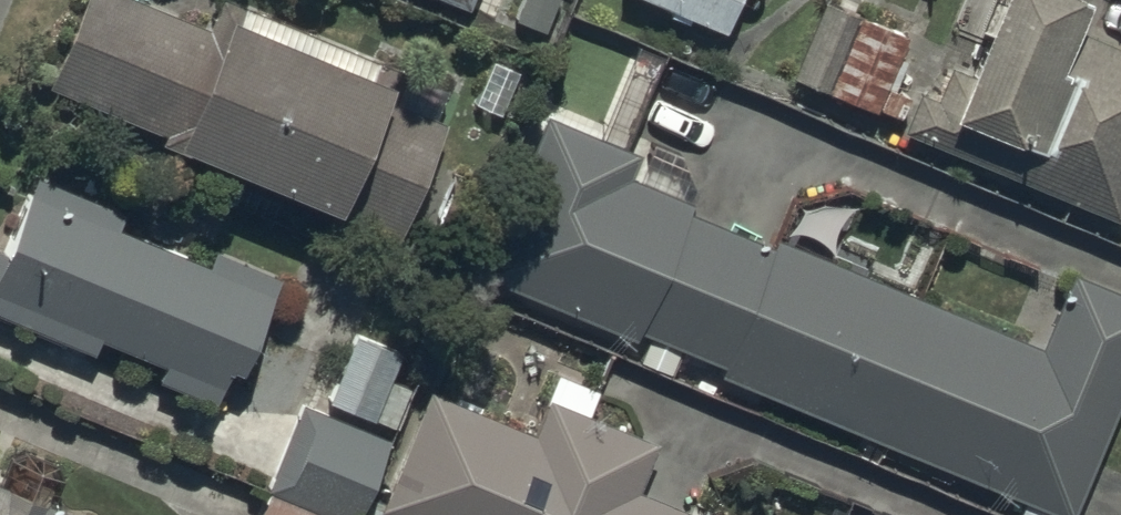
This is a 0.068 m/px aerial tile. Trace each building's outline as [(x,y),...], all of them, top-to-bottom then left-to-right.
[(449,131),(438,127),(451,97),(225,4),(212,35),(125,0),(90,0),(50,95),(166,143),(162,154),(400,251),(449,131)] [(471,17),(478,0),(429,0),(471,17)] [(542,19),(550,0),(514,0),(511,8),(542,19)] [(719,16),(726,0),(679,0),(719,16)] [(896,106),(906,84),(884,75),(905,23),(848,0),(818,0),(790,68),(872,102),(875,97),(896,106)] [(1114,206),(1120,189),(1120,34),(1063,10),(1067,0),(975,0),(952,53),(943,49),(930,81),(913,75),(896,116),(1114,206)] [(473,94),(499,105),(518,63),(491,51),(473,94)] [(1068,507),(1120,377),(1120,280),(1067,258),(1037,332),(771,224),(768,232),(685,198),(689,189),(627,164),(637,140),(538,100),(472,263),(632,328),(635,319),(718,353),(714,364),(1068,507)] [(273,263),(209,236),(203,251),(113,212),(119,199),(29,161),(0,228),(0,301),(89,339),(96,323),(161,350),(154,365),(210,389),(225,352),(234,355),(273,263)] [(351,319),(324,388),(370,406),(397,337),(351,319)] [(415,514),(711,514),(713,509),(636,477),(655,431),(545,386),(530,422),(426,380),(376,499),(415,514)] [(381,423),(298,390),(265,474),(348,507),(381,423)] [(0,471),(0,514),(107,514),(0,471)] [(263,476),(248,514),(347,514),(349,510),(263,476)]
